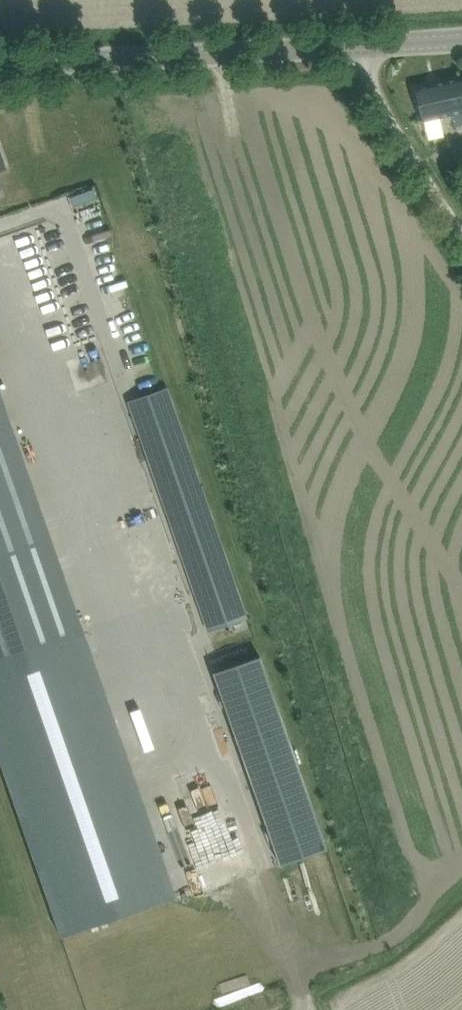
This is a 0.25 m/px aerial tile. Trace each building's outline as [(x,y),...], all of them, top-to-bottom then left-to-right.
[(422,120),(453,113),(455,125),(461,123),(461,76),(414,87),(422,120)] [(160,390),(129,401),(129,402),(136,400),(169,494),(162,496),(174,530),(180,528),(215,628),(209,630),(209,631),(246,618),(247,618),(247,617),(245,617),(166,390),(167,389),(167,388),(160,390)] [(79,626),(0,396),(0,653),(79,626)] [(260,655),(214,671),(214,674),(220,671),(231,703),(271,689),(260,655)] [(271,689),(231,703),(242,734),(282,720),(271,689)] [(282,720),(242,734),(253,766),(293,752),(282,720)] [(293,752),(253,766),(264,798),(304,784),(293,752)] [(304,784),(264,798),(275,829),(315,815),(304,784)] [(315,815),(275,829),(286,860),(280,862),(281,865),(327,849),(315,815)]
